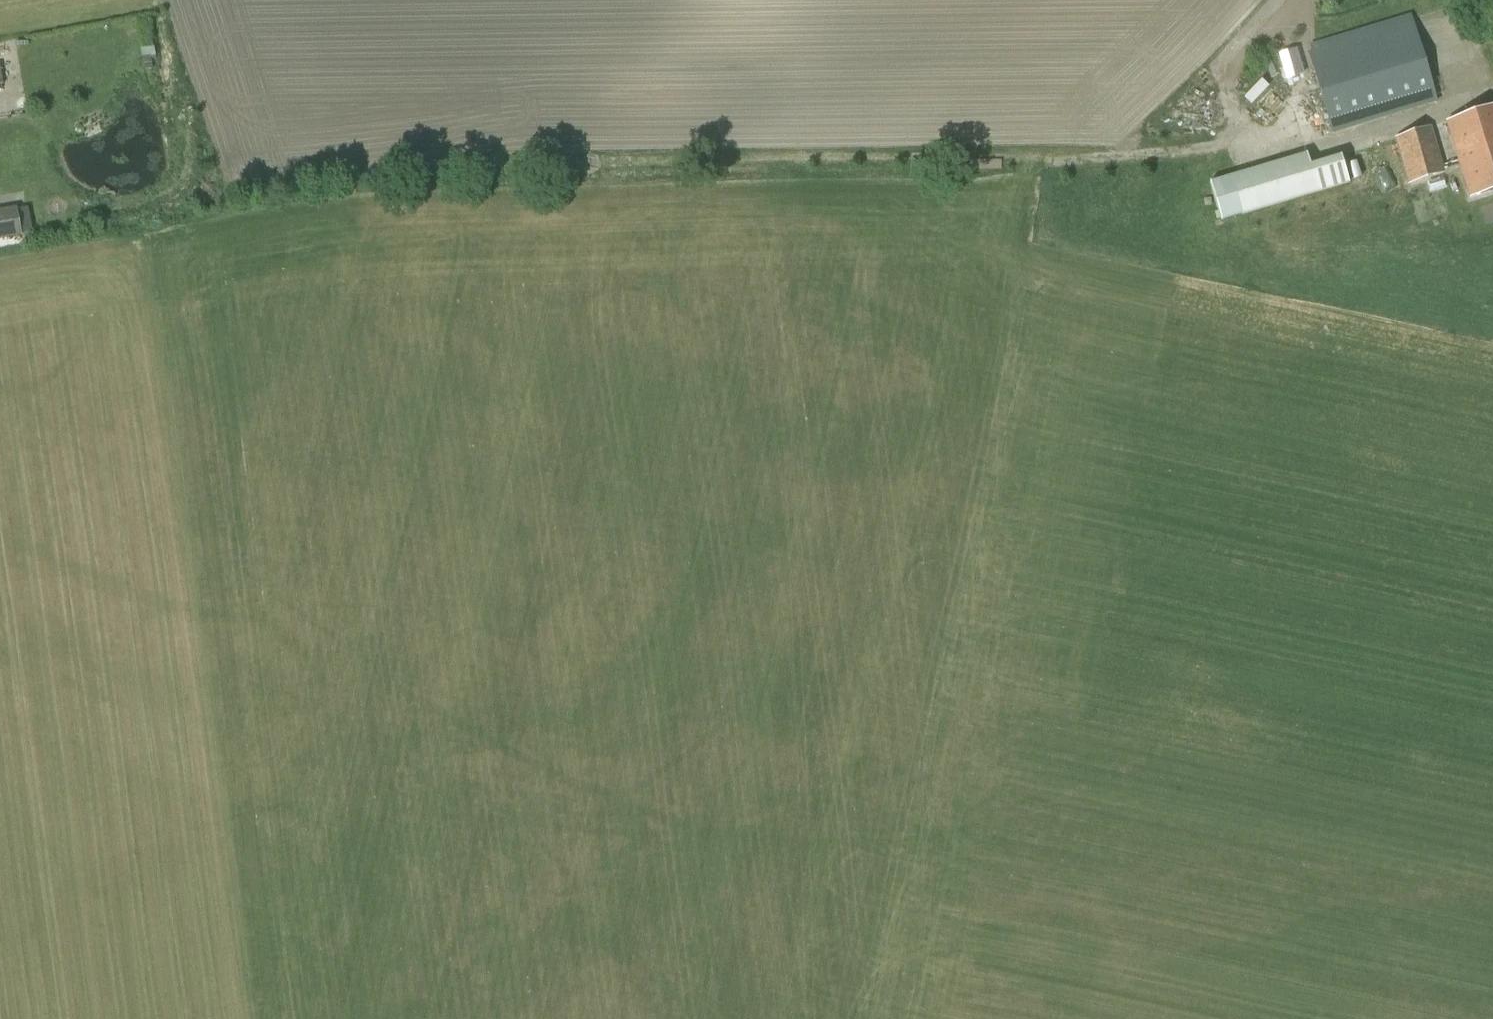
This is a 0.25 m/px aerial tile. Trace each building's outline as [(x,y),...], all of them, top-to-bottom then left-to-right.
[(1413,19),(1307,50),(1332,134),(1437,102),(1413,19)] [(1303,73),(1296,49),(1279,54),(1286,78),(1303,73)] [(1444,164),(1446,169),(1460,165),(1470,198),(1492,191),(1492,107),(1447,121),(1458,159),(1444,164)] [(1431,126),(1394,136),(1408,183),(1444,172),(1431,126)] [(1210,182),(1221,220),(1349,183),(1341,155),(1310,164),(1306,153),(1210,182)] [(23,235),(17,205),(0,208),(0,239),(23,235)]
